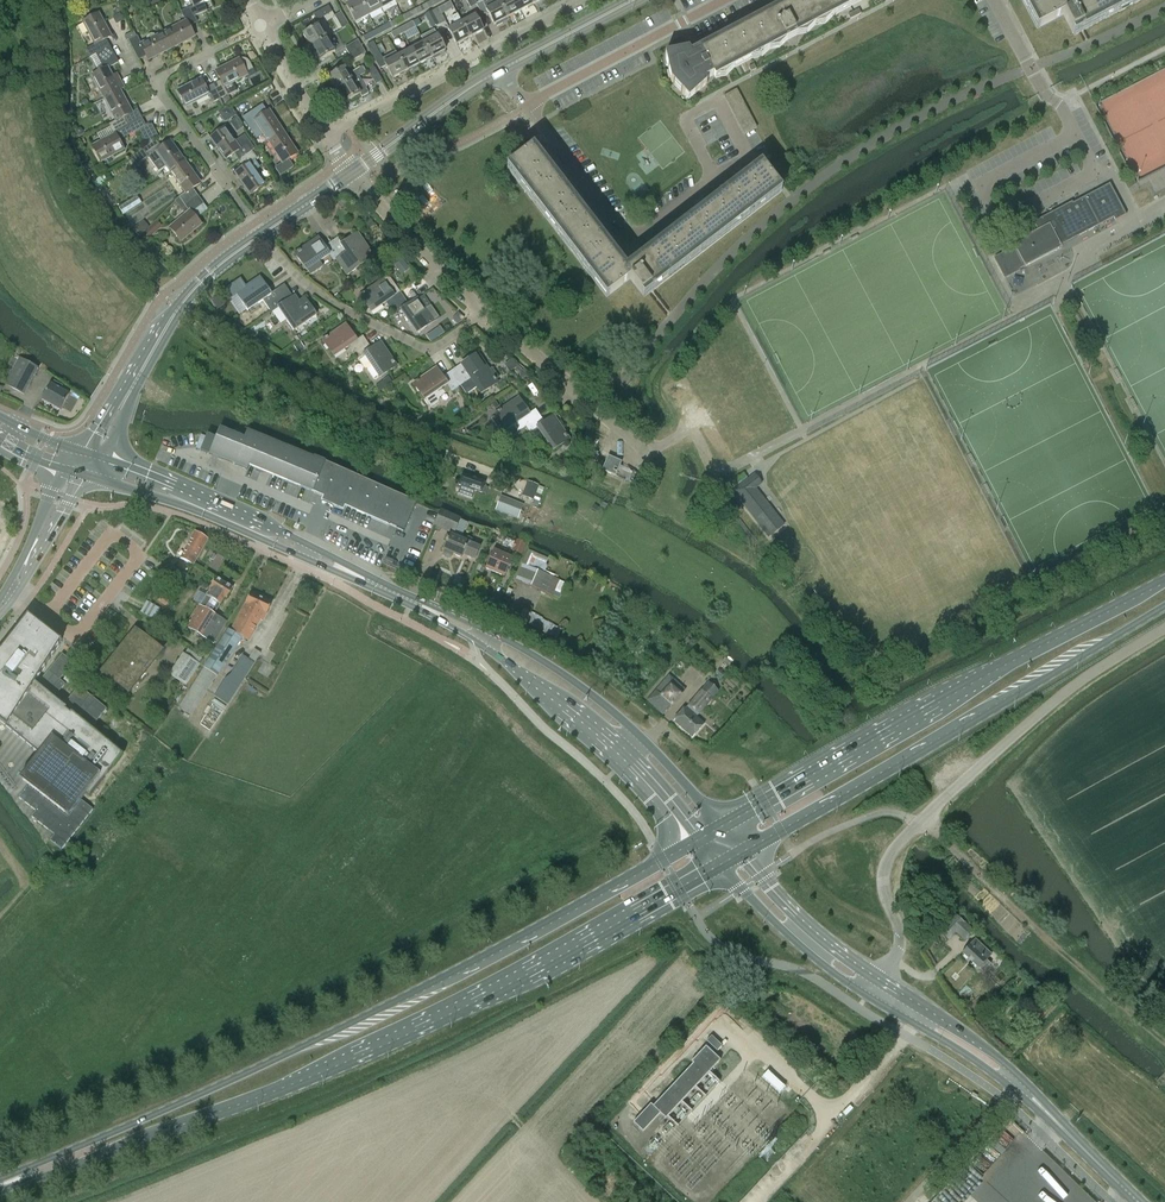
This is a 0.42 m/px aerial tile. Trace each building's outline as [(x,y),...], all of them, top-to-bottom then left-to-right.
[(195,6),(189,9),(194,17),(207,11),(203,3),(211,0),(192,0),(195,6)] [(361,0),(359,0),(347,6),(356,23),(370,16),(361,0)] [(378,0),(361,0),(370,16),(382,9),(378,0)] [(382,9),(396,2),(395,0),(378,0),(382,9)] [(475,0),(466,0),(470,8),(478,5),(475,0)] [(484,4),(487,10),(495,26),(496,25),(497,28),(504,24),(503,22),(508,18),(500,3),(499,0),(491,0),(484,4)] [(500,3),(508,18),(522,11),(516,0),(506,0),(500,3)] [(522,11),(535,5),(532,0),(516,0),(522,11)] [(665,56),(669,72),(673,71),(677,78),(671,81),(685,96),(686,96),(686,95),(693,92),(695,95),(695,96),(707,84),(705,80),(856,0),(795,0),(781,7),(782,8),(783,11),(774,16),(773,13),(775,12),(774,11),(700,50),(701,52),(693,57),(689,50),(665,56)] [(1040,28),(1063,16),(1072,33),(1134,0),(1026,0),(1040,28)] [(432,8),(429,2),(416,9),(419,14),(432,8)] [(432,11),(440,25),(446,22),(438,8),(432,11)] [(186,22),(163,33),(171,49),(194,38),(189,26),(197,23),(194,17),(189,9),(182,12),(186,22)] [(416,9),(403,16),(406,21),(419,14),(416,9)] [(859,10),(848,15),(850,19),(861,14),(859,10)] [(440,25),(432,11),(425,15),(432,29),(440,25)] [(341,12),(334,17),(343,30),(350,26),(341,12)] [(120,13),(113,17),(117,24),(124,20),(120,13)] [(84,25),(78,28),(82,37),(88,33),(95,46),(92,47),(85,51),(89,58),(96,54),(109,47),(105,40),(111,37),(99,14),(83,23),(84,25)] [(471,38),(463,23),(457,14),(451,18),(456,27),(449,30),(457,45),(471,38)] [(403,16),(390,23),(393,28),(406,21),(403,16)] [(476,17),(463,23),(471,38),(484,32),(476,17)] [(393,28),(390,23),(377,30),(380,35),(393,28)] [(400,28),(403,34),(412,29),(409,24),(400,28)] [(312,49),(328,39),(320,26),(304,35),(312,49)] [(403,34),(400,28),(391,33),(394,39),(403,34)] [(380,35),(377,30),(363,37),(365,42),(380,35)] [(135,31),(124,36),(126,40),(128,39),(129,41),(136,54),(138,59),(146,56),(148,60),(171,49),(163,33),(156,37),(154,34),(152,34),(149,34),(147,36),(147,38),(148,40),(140,44),(137,37),(135,31)] [(438,36),(425,43),(433,58),(446,51),(438,36)] [(336,52),(328,39),(312,49),(319,62),(336,52)] [(349,55),(362,47),(358,40),(345,48),(349,55)] [(407,72),(399,57),(398,57),(396,52),(383,59),(381,55),(374,42),(367,46),(374,60),(380,70),(387,66),(394,79),(407,72)] [(425,43),(412,50),(420,65),(433,58),(425,43)] [(104,70),(92,77),(104,99),(120,91),(108,68),(118,63),(109,47),(96,54),(104,70)] [(366,53),(362,47),(349,55),(353,61),(366,53)] [(412,50),(399,57),(407,72),(420,65),(412,50)] [(221,81),(214,84),(222,98),(228,95),(228,96),(237,92),(232,83),(247,75),(246,73),(253,70),(249,62),(248,61),(248,60),(247,60),(246,59),(244,59),(243,59),(242,59),(240,59),(239,60),(216,71),(221,81)] [(369,73),(375,69),(371,62),(366,65),(370,71),(368,72),(369,73)] [(337,92),(360,78),(359,77),(366,73),(362,67),(349,74),(346,68),(329,78),(337,92)] [(375,69),(369,73),(376,85),(382,81),(375,69)] [(360,78),(337,92),(345,104),(361,94),(362,98),(369,93),(360,78)] [(222,98),(214,84),(206,89),(201,79),(178,91),(186,107),(209,95),(213,103),(222,98)] [(728,102),(740,96),(737,89),(724,96),(728,102)] [(120,91),(104,99),(116,121),(109,125),(114,133),(127,125),(123,118),(132,113),(120,91)] [(744,102),(740,96),(728,102),(731,109),(744,102)] [(747,108),(744,102),(731,109),(734,115),(747,108)] [(220,109),(224,120),(236,116),(232,105),(220,109)] [(255,109),(242,118),(256,140),(263,135),(268,142),(284,132),(269,111),(267,112),(262,105),(255,110),(255,109)] [(751,115),(747,108),(734,115),(738,122),(751,115)] [(754,121),(751,115),(738,122),(741,128),(754,121)] [(239,130),(244,126),(237,116),(231,120),(239,130)] [(115,135),(92,147),(101,162),(123,150),(119,140),(132,133),(146,126),(142,118),(128,126),(127,125),(114,133),(115,135)] [(754,121),(741,128),(745,135),(757,128),(754,121)] [(140,130),(146,142),(159,136),(152,123),(140,130)] [(239,160),(252,151),(255,149),(245,135),(235,142),(225,128),(211,138),(226,159),(234,153),(239,160)] [(284,132),(268,142),(282,163),(276,168),(281,175),(293,167),(289,160),(298,154),(284,132)] [(156,141),(131,159),(136,166),(148,158),(159,173),(167,167),(171,173),(185,163),(170,141),(161,148),(156,141)] [(620,266),(532,150),(511,167),(610,296),(630,281),(642,296),(780,190),(764,168),(656,251),(650,243),(620,266)] [(252,151),(239,160),(244,167),(236,173),(251,195),(265,185),(255,170),(259,168),(254,160),(257,158),(252,151)] [(185,163),(171,173),(185,193),(179,198),(185,205),(198,196),(192,189),(200,183),(185,163)] [(1110,184),(1057,212),(1056,210),(1034,222),(1038,230),(1013,243),(1015,248),(1009,252),(996,259),(1005,277),(1018,270),(1019,270),(1062,247),(1060,243),(1077,234),(1079,238),(1115,220),(1115,221),(1126,215),(1110,184)] [(186,214),(170,228),(181,242),(201,225),(191,213),(203,204),(198,196),(185,205),(179,198),(175,202),(186,214)] [(124,211),(142,203),(139,197),(122,205),(124,211)] [(142,223),(133,230),(139,237),(148,230),(142,223)] [(161,227),(158,223),(146,233),(149,237),(161,227)] [(341,257),(334,262),(344,277),(374,257),(358,233),(341,244),(337,238),(331,242),(341,257)] [(341,257),(331,242),(325,247),(318,237),(295,253),(307,270),(307,269),(311,274),(323,266),(319,261),(329,255),(334,262),(341,257)] [(240,280),(224,290),(230,298),(236,294),(247,310),(263,299),(267,306),(281,296),(276,289),(271,293),(260,277),(245,287),(240,280)] [(390,309),(405,298),(400,292),(390,278),(386,278),(383,280),(359,296),(371,313),(386,302),(390,309)] [(281,296),(267,306),(272,312),(278,307),(294,330),(316,315),(307,301),(301,305),(295,295),(285,302),(281,296)] [(409,304),(405,298),(390,309),(395,315),(402,310),(417,332),(439,317),(424,296),(418,300),(417,298),(409,304)] [(346,324),(322,340),(334,357),(349,346),(353,352),(367,343),(363,336),(357,340),(346,324)] [(300,343),(294,347),(298,353),(304,349),(300,343)] [(367,343),(353,352),(358,359),(364,354),(371,364),(367,366),(367,369),(373,379),(376,380),(380,377),(397,366),(381,343),(372,349),(367,343)] [(462,364),(456,369),(465,382),(460,386),(466,395),(471,392),(477,388),(481,394),(498,383),(496,381),(500,378),(492,368),(489,370),(482,359),(478,353),(462,364)] [(19,357),(5,385),(24,395),(39,368),(19,357)] [(512,358),(505,363),(510,371),(518,366),(512,358)] [(437,367),(413,383),(428,405),(432,406),(439,401),(440,397),(445,394),(451,390),(452,391),(460,386),(465,382),(456,369),(443,377),(437,367)] [(388,377),(382,382),(386,387),(392,383),(388,377)] [(50,385),(41,401),(59,411),(68,395),(64,393),(66,390),(62,388),(63,386),(54,382),(52,386),(50,385)] [(71,391),(64,407),(73,410),(80,395),(71,391)] [(526,426),(541,416),(536,409),(530,413),(519,397),(496,413),(497,415),(492,419),(498,427),(503,424),(507,429),(514,425),(518,432),(526,426)] [(472,406),(464,412),(468,418),(476,412),(472,406)] [(545,421),(541,416),(526,426),(530,432),(538,427),(553,450),(570,439),(554,415),(545,421)] [(208,434),(201,451),(210,454),(247,470),(249,465),(323,497),(321,501),(343,511),(345,507),(388,526),(389,524),(404,531),(417,503),(401,495),(314,457),(313,459),(248,430),(244,439),(221,429),(217,437),(208,434)] [(590,449),(583,464),(591,468),(598,453),(590,449)] [(609,455),(603,469),(617,475),(623,461),(609,455)] [(462,485),(458,493),(472,498),(473,495),(476,496),(477,492),(482,493),(482,492),(485,493),(487,488),(484,487),(486,482),(463,473),(459,484),(462,485)] [(754,475),(733,492),(768,537),(784,525),(770,507),(767,510),(753,491),(762,484),(754,475)] [(528,481),(522,496),(534,500),(540,486),(528,481)] [(501,497),(496,510),(513,517),(519,504),(516,503),(501,497)] [(442,511),(435,526),(454,534),(455,532),(463,535),(468,522),(461,519),(442,511)] [(195,532),(180,558),(193,565),(208,540),(195,532)] [(450,534),(443,549),(445,550),(444,552),(444,555),(446,557),(448,558),(450,557),(452,556),(454,553),(462,557),(464,555),(475,559),(480,547),(472,543),(473,540),(466,537),(464,540),(450,534)] [(517,539),(513,550),(523,553),(527,542),(517,539)] [(494,550),(486,568),(504,576),(512,558),(494,550)] [(554,591),(559,580),(545,574),(548,566),(546,565),(548,559),(529,551),(516,580),(552,596),(554,591)] [(168,564),(160,579),(179,589),(187,575),(168,564)] [(199,605),(185,627),(213,644),(226,622),(214,615),(225,598),(227,599),(233,589),(216,579),(210,589),(211,590),(207,597),(206,596),(200,606),(199,605)] [(228,631),(178,708),(191,716),(217,676),(218,677),(243,639),(248,642),(262,617),(264,618),(272,603),(251,594),(230,632),(228,631)] [(155,618),(160,606),(147,601),(142,612),(155,618)] [(524,609),(518,621),(522,623),(524,620),(557,639),(562,630),(524,609)] [(30,745),(29,747),(34,751),(15,774),(64,812),(81,790),(90,797),(123,755),(35,683),(60,644),(62,642),(28,616),(0,652),(0,721),(30,745)] [(120,651),(103,672),(125,690),(136,676),(140,680),(146,672),(142,669),(146,663),(149,665),(161,651),(138,632),(122,652),(120,651)] [(227,677),(215,696),(229,704),(255,663),(254,663),(261,653),(255,649),(249,659),(243,656),(228,678),(227,677)] [(183,653),(169,675),(186,686),(201,664),(183,653)] [(62,654),(40,682),(56,696),(66,684),(60,680),(74,663),(62,654)] [(669,675),(647,700),(663,714),(685,689),(669,675)] [(708,683),(674,722),(692,737),(704,723),(689,710),(691,707),(699,713),(718,691),(708,683)] [(79,686),(65,703),(93,726),(107,709),(79,686)] [(28,785),(18,797),(36,811),(31,817),(55,835),(50,841),(61,850),(93,809),(82,800),(68,817),(28,785)] [(956,914),(936,937),(945,945),(949,941),(950,942),(957,934),(965,941),(974,931),(956,914)] [(970,945),(962,954),(978,969),(983,973),(991,965),(986,960),(991,955),(979,942),(974,948),(970,945)] [(693,1064),(654,1106),(653,1107),(660,1114),(666,1120),(667,1118),(681,1103),(695,1088),(709,1073),(721,1061),(717,1057),(706,1047),(691,1062),(693,1064)] [(653,1107),(654,1106),(651,1104),(633,1123),(643,1132),(660,1114),(653,1107)]
